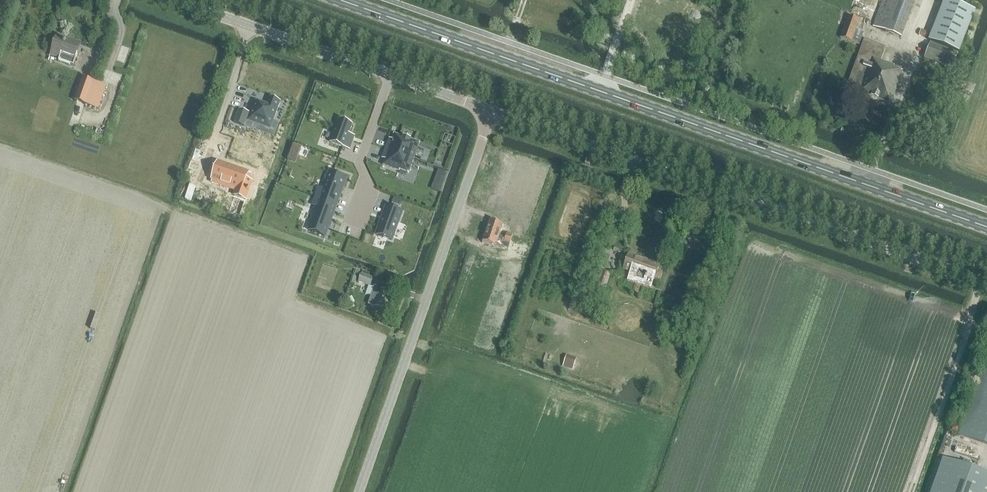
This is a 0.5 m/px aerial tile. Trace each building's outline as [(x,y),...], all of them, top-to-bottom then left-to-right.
[(902,38),(916,0),(883,0),(873,26),(886,31),(886,32),(902,38)] [(945,0),(929,41),(959,52),(975,11),(945,0)] [(841,38),(860,45),(864,32),(857,29),(860,20),(849,16),(841,38)] [(57,36),(51,54),(60,57),(59,60),(59,61),(74,66),(80,48),(73,45),(74,42),(57,36)] [(895,68),(895,66),(882,61),(886,47),(865,39),(847,87),(860,92),(891,104),(903,72),(901,71),(895,68)] [(925,59),(952,70),(959,54),(931,43),(925,59)] [(36,77),(34,82),(45,87),(47,81),(36,77)] [(99,110),(107,87),(83,78),(75,101),(99,110)] [(254,85),(252,98),(268,100),(269,87),(254,85)] [(280,102),(269,98),(266,105),(255,101),(250,115),(249,114),(249,113),(239,109),(234,123),(244,126),(246,120),(248,121),(270,129),(280,102)] [(341,121),(338,120),(330,142),(350,149),(353,140),(348,138),(349,134),(352,125),(350,124),(349,121),(343,119),(341,121)] [(403,137),(394,134),(394,135),(392,140),(391,144),(388,143),(386,149),(414,159),(415,157),(418,148),(419,144),(420,144),(420,143),(411,140),(410,140),(404,138),(404,137),(403,137)] [(414,159),(386,149),(384,154),(387,155),(385,160),(383,165),(400,171),(400,170),(409,173),(414,159)] [(230,186),(237,188),(234,196),(237,197),(245,200),(248,193),(252,182),(254,175),(244,172),(218,163),(212,180),(213,180),(220,182),(230,186)] [(439,170),(433,189),(440,192),(447,173),(439,170)] [(319,188),(316,197),(330,202),(337,204),(339,197),(346,179),(329,173),(323,190),(319,188)] [(316,197),(313,205),(317,207),(309,230),(325,236),(334,212),(337,204),(330,202),(316,197)] [(392,240),(402,212),(387,206),(376,235),(392,240)] [(482,242),(507,250),(517,253),(521,243),(511,239),(513,234),(507,232),(508,226),(490,220),(482,242)] [(628,281),(651,289),(656,274),(657,274),(660,266),(640,259),(641,257),(630,254),(624,270),(631,272),(628,281)] [(597,287),(606,290),(611,272),(603,270),(597,287)] [(359,282),(371,287),(374,278),(361,274),(359,282)] [(369,304),(386,310),(391,294),(374,288),(369,304)] [(563,367),(573,370),(576,359),(567,356),(563,367)] [(986,445),(986,359),(959,435),(986,445)] [(943,459),(931,491),(986,491),(986,474),(943,459)]
